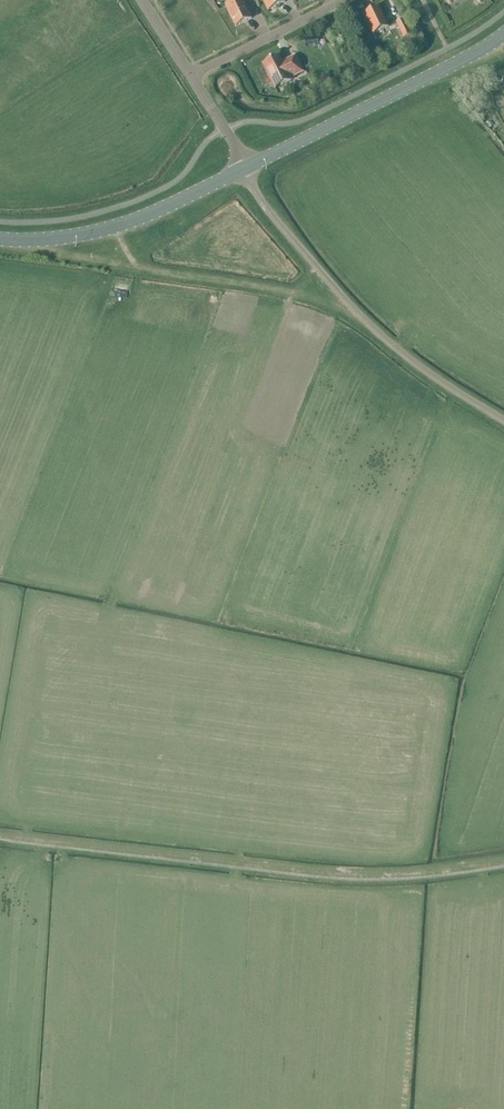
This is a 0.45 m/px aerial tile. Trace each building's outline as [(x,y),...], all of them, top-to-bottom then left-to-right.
[(225,6),(235,26),(251,19),(242,0),(235,0),(236,1),(225,6)] [(261,1),(262,0),(268,10),(285,2),(284,0),(261,0),(261,1)] [(388,26),(379,8),(364,15),(373,34),(388,26)] [(404,18),(396,22),(403,38),(412,34),(404,18)] [(354,36),(360,33),(355,23),(349,26),(354,36)] [(366,45),(359,48),(363,57),(371,54),(366,45)] [(282,63),(279,57),(263,64),(275,88),(290,80),(289,78),(302,72),(295,57),(282,63)]
